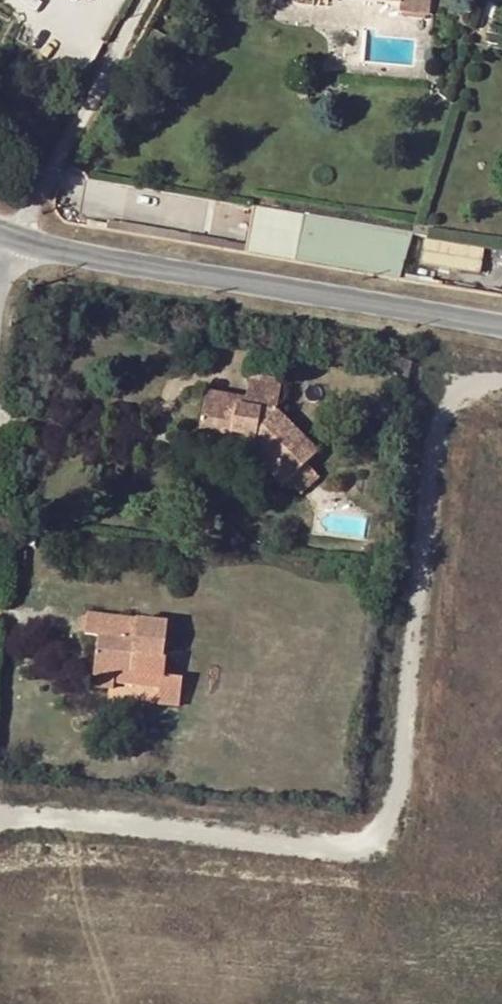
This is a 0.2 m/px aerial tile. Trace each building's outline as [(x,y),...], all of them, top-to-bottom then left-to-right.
[(369,15),(425,20),(427,0),(370,0),(369,15)] [(247,245),(246,253),(298,263),(397,281),(412,232),(254,205),(247,245)] [(384,384),(395,386),(398,370),(387,368),(384,384)] [(195,446),(227,452),(229,445),(255,450),(285,483),(287,481),(305,465),(316,454),(274,412),(279,382),(248,375),(243,401),(205,393),(195,446)] [(229,445),(227,452),(250,456),(280,488),(285,483),(255,450),(229,445)] [(317,477),(305,465),(287,481),(299,494),(317,477)] [(112,672),(162,678),(162,676),(164,661),(161,659),(165,625),(86,615),(83,636),(97,637),(91,687),(110,690),(110,683),(112,672)] [(112,672),(110,683),(160,689),(162,678),(112,672)] [(160,689),(157,706),(179,708),(183,678),(162,676),(162,678),(160,689)]
